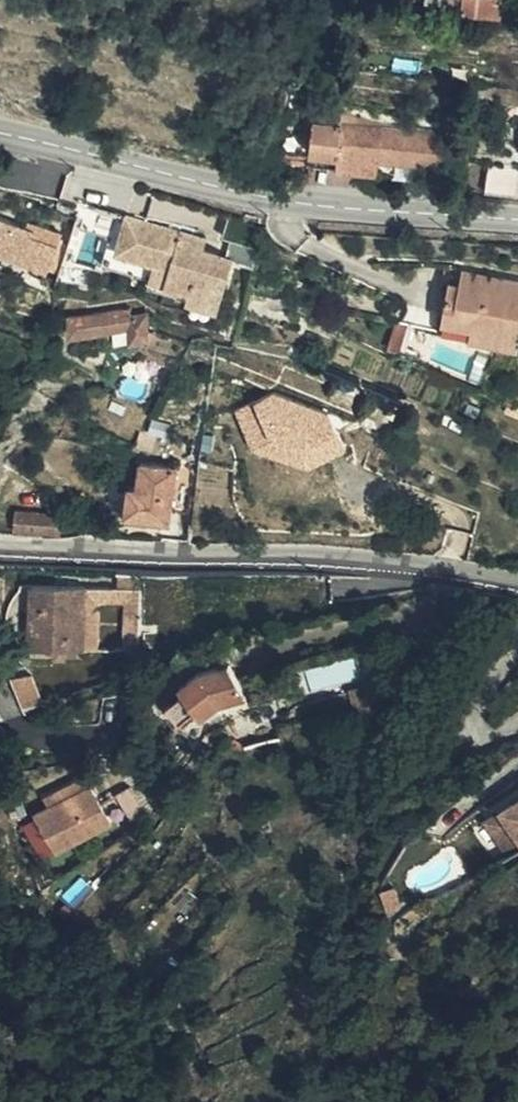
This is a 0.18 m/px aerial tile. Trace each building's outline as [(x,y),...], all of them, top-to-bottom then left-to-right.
[(465,6),(464,12),(516,16),(516,3),(507,2),(507,0),(465,0),(465,6)] [(315,119),(313,139),(310,164),(377,172),(379,159),(439,164),(441,134),(343,123),(344,114),(316,105),(315,119)] [(304,138),(313,139),(315,119),(306,118),(304,138)] [(492,165),(488,188),(517,192),(517,168),(492,165)] [(207,243),(210,232),(128,209),(118,247),(159,259),(154,276),(194,287),(192,294),(222,303),(237,251),(207,243)] [(59,243),(42,236),(45,227),(32,223),(30,227),(8,219),(0,240),(0,248),(50,268),(59,243)] [(463,271),(461,285),(450,283),(443,329),(517,343),(517,281),(463,271)] [(149,338),(147,314),(133,315),(132,310),(122,311),(121,309),(88,311),(71,313),(72,332),(115,328),(128,327),(130,339),(149,338)] [(400,351),(410,322),(398,318),(388,345),(400,351)] [(115,341),(130,339),(128,327),(115,328),(115,341)] [(348,448),(332,409),(278,387),(240,406),(257,445),(311,464),(348,448)] [(172,513),(191,515),(197,473),(177,471),(178,467),(141,462),(137,488),(130,487),(126,520),(169,525),(172,513)] [(18,532),(61,536),(61,517),(19,513),(18,532)] [(34,644),(88,646),(90,585),(37,583),(34,644)] [(14,584),(16,620),(31,619),(29,584),(14,584)] [(139,648),(140,586),(90,585),(88,646),(102,647),(104,600),(129,601),(128,648),(139,648)] [(70,656),(70,646),(60,645),(59,655),(70,656)] [(201,709),(257,677),(246,655),(215,659),(197,671),(200,680),(188,687),(201,709)] [(24,708),(44,702),(35,674),(13,675),(24,708)] [(169,699),(179,718),(197,708),(187,690),(169,699)] [(140,767),(98,789),(84,796),(102,835),(159,807),(140,767)] [(504,804),(517,828),(517,796),(504,804)] [(504,804),(486,814),(510,854),(517,849),(517,828),(504,804)] [(425,892),(433,910),(442,902),(436,887),(425,892)]
